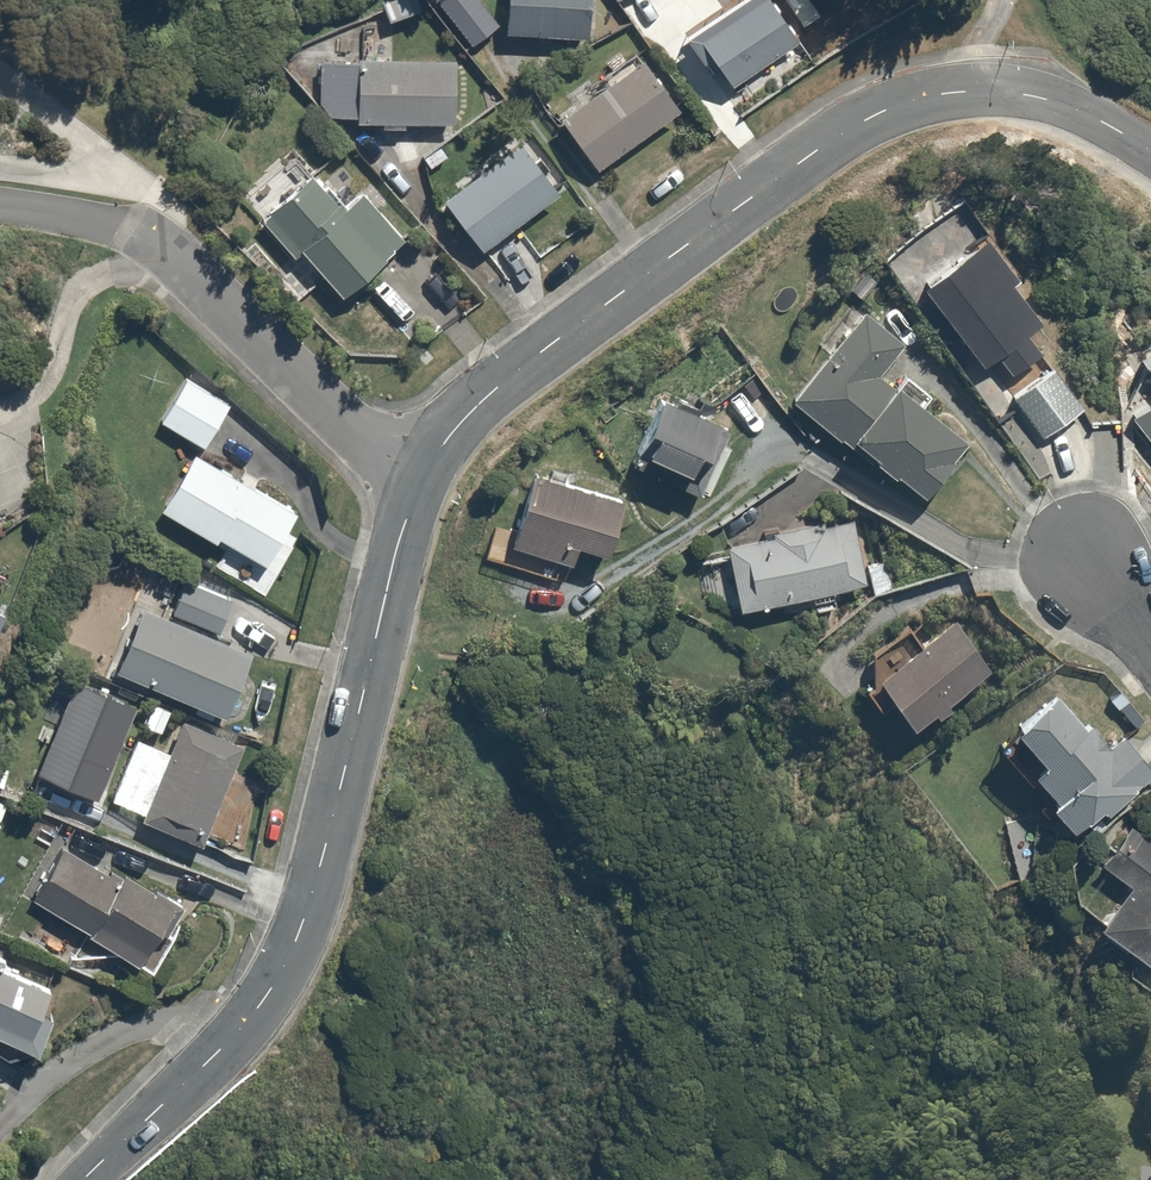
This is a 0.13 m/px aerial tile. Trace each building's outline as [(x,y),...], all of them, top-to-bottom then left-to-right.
[(385,25),(425,12),(421,0),(376,0),(385,25)] [(504,38),(588,43),(591,0),(506,0),(504,38)] [(681,40),(702,72),(714,65),(731,91),(799,48),(768,0),(743,0),(681,40)] [(324,119),(353,120),(353,126),(448,128),(450,63),(354,60),(354,68),(325,67),(324,119)] [(554,122),(593,176),(675,116),(636,63),(554,122)] [(439,201),(482,255),(559,192),(516,139),(439,201)] [(288,264),(299,254),(339,301),(400,250),(356,198),(343,209),(296,154),(237,204),(288,264)] [(989,242),(920,294),(979,373),(992,363),(1008,384),(1043,357),(1027,337),(1039,328),(1007,285),(1016,278),(989,242)] [(857,313),(789,406),(923,504),(965,446),(873,378),(898,343),(857,313)] [(1138,359),(1150,377),(1150,350),(1138,359)] [(191,371),(159,417),(205,449),(237,403),(191,371)] [(1051,371),(1009,401),(1038,443),(1081,412),(1051,371)] [(665,397),(631,466),(695,498),(729,429),(665,397)] [(1128,422),(1150,454),(1150,405),(1128,422)] [(195,450),(162,509),(217,541),(221,535),(269,563),(299,511),(195,450)] [(619,505),(530,479),(502,574),(565,592),(577,552),(603,559),(619,505)] [(724,548),(739,615),(871,586),(857,519),(724,548)] [(187,576),(172,612),(222,634),(238,598),(187,576)] [(149,602),(119,672),(230,720),(260,651),(222,634),(172,612),(149,602)] [(869,687),(910,738),(988,676),(947,624),(869,687)] [(94,793),(135,698),(77,674),(36,769),(94,793)] [(1003,748),(1054,804),(1046,811),(1078,846),(1150,781),(1150,765),(1123,733),(1105,749),(1059,698),(1003,748)] [(135,747),(111,800),(201,839),(243,744),(186,718),(167,761),(135,747)] [(1096,932),(1150,975),(1150,844),(1132,830),(1101,869),(1129,890),(1096,932)] [(70,836),(33,901),(143,964),(181,900),(70,836)] [(41,1052),(67,985),(0,959),(0,1036),(41,1052)]
